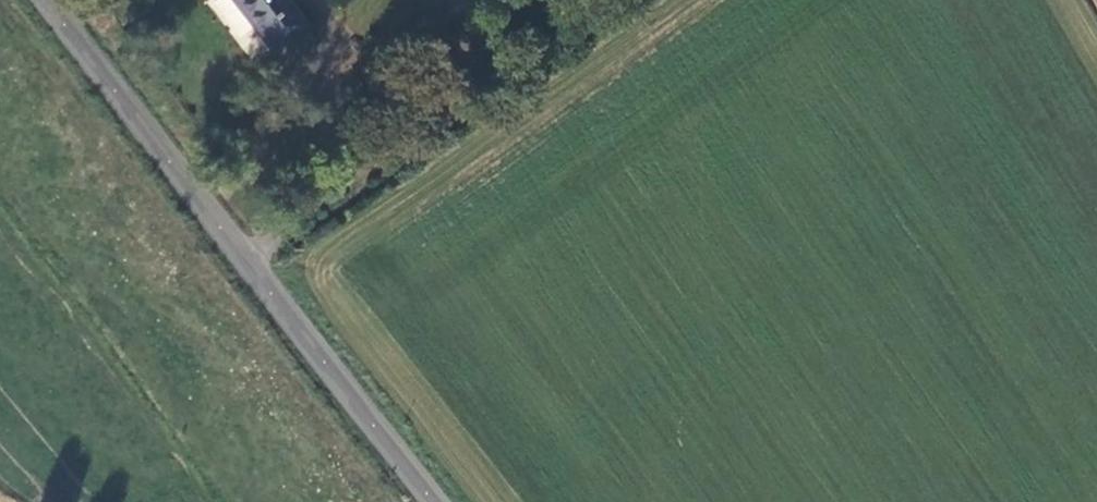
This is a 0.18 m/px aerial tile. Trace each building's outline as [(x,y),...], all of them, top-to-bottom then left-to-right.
[(290,0),(230,0),(272,55),(309,23),(290,0)]
